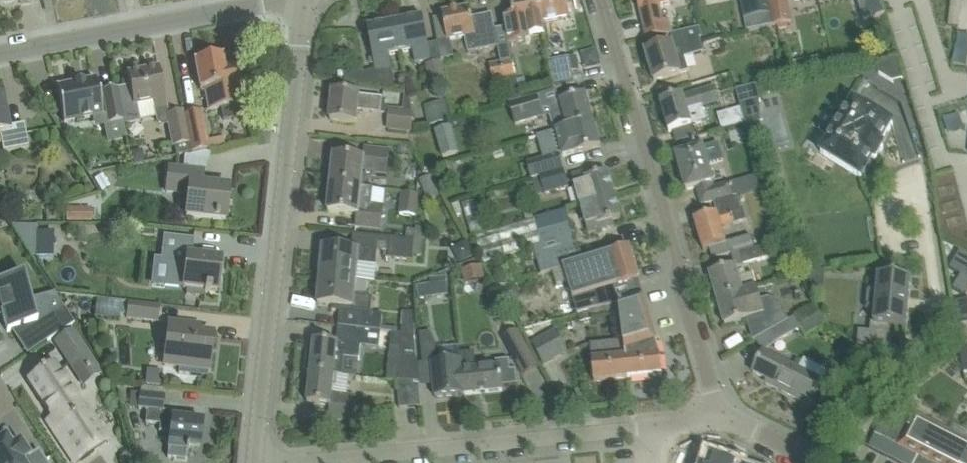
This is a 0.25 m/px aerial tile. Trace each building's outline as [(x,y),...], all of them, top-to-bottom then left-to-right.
[(507,37),(509,45),(530,41),(529,37),(545,35),(544,30),(543,23),(538,0),(515,0),(510,1),(513,15),(504,17),(507,37)] [(543,23),(550,21),(570,18),(567,0),(538,0),(543,23)] [(673,0),(636,0),(639,11),(640,11),(647,40),(671,34),(667,21),(663,22),(659,5),(673,2),(673,0)] [(746,31),(771,26),(769,15),(766,0),(740,0),(746,31)] [(769,15),(771,26),(773,26),(792,22),(788,0),(766,0),(769,15)] [(864,21),(884,15),(880,0),(857,0),(864,21)] [(947,26),(957,27),(960,0),(950,0),(947,26)] [(433,19),(438,43),(455,39),(465,38),(468,53),(498,47),(496,36),(484,38),(480,17),(472,19),(470,9),(442,14),(443,17),(433,19)] [(423,17),(395,23),(401,53),(412,51),(415,63),(431,60),(423,17)] [(376,71),(365,73),(367,83),(378,85),(395,87),(391,68),(389,56),(401,53),(395,23),(368,28),(376,71)] [(886,23),(876,27),(878,34),(888,31),(886,23)] [(681,74),(689,72),(688,71),(685,57),(704,51),(700,38),(702,37),(699,27),(671,34),(675,45),(673,46),(672,45),(646,53),(654,82),(673,76),(681,74)] [(235,86),(243,85),(239,64),(224,67),(222,55),(194,60),(200,89),(204,89),(208,110),(220,108),(222,120),(240,117),(238,105),(238,104),(235,86)] [(550,61),(555,91),(574,84),(569,58),(550,61)] [(897,58),(876,63),(879,74),(892,83),(903,80),(897,58)] [(512,60),(501,62),(505,86),(506,86),(510,103),(520,100),(512,60)] [(805,60),(792,62),(795,75),(808,72),(805,60)] [(441,62),(426,65),(431,87),(445,85),(441,62)] [(494,89),(505,86),(501,62),(489,64),(494,89)] [(191,153),(183,115),(182,112),(169,114),(167,105),(166,105),(158,67),(127,73),(129,86),(117,88),(125,124),(140,121),(136,105),(153,101),(154,107),(153,108),(156,122),(161,126),(168,124),(173,146),(178,145),(180,155),(191,153)] [(103,115),(99,99),(95,79),(56,87),(60,105),(60,107),(61,112),(63,123),(103,115)] [(761,132),(760,102),(756,84),(736,90),(741,106),(745,121),(749,136),(761,132)] [(116,87),(102,90),(107,114),(108,124),(104,124),(107,140),(126,136),(123,121),(116,87)] [(710,88),(679,97),(660,102),(669,133),(688,127),(692,126),(687,110),(715,103),(710,88)] [(412,132),(413,117),(414,112),(413,112),(408,90),(405,91),(403,109),(388,108),(385,105),(387,99),(383,99),(383,97),(353,94),(333,92),(331,121),(357,124),(358,111),(391,115),(389,130),(412,132)] [(585,94),(547,105),(549,115),(554,132),(558,131),(593,121),(585,94)] [(948,106),(966,111),(966,98),(951,94),(948,106)] [(510,103),(509,103),(516,125),(543,117),(536,95),(520,100),(510,103)] [(3,152),(29,147),(24,123),(9,127),(3,97),(0,98),(0,135),(3,152)] [(447,103),(426,107),(430,125),(451,121),(447,103)] [(821,154),(861,179),(873,160),(875,161),(883,149),(880,148),(893,128),(854,104),(844,119),(832,112),(820,132),(831,138),(821,154)] [(60,105),(48,107),(52,114),(61,112),(60,107),(60,105)] [(722,129),(745,121),(741,106),(717,113),(722,129)] [(191,153),(208,149),(201,111),(183,115),(191,153)] [(565,157),(575,155),(581,153),(600,147),(593,121),(558,131),(565,157)] [(443,158),(459,153),(456,145),(451,127),(436,132),(443,158)] [(685,153),(676,156),(686,191),(696,188),(701,206),(713,202),(714,202),(733,197),(729,183),(714,187),(712,183),(713,183),(713,181),(711,174),(708,165),(723,161),(718,143),(703,147),(701,141),(694,143),(683,146),(685,153)] [(366,188),(368,172),(387,174),(387,171),(389,151),(365,148),(364,160),(334,157),(331,185),(366,188)] [(140,151),(131,153),(133,163),(142,161),(140,151)] [(532,179),(564,170),(560,157),(528,167),(532,179)] [(453,163),(441,167),(444,177),(456,173),(453,163)] [(229,187),(207,185),(201,184),(203,171),(169,167),(166,191),(188,194),(185,217),(225,221),(229,187)] [(580,205),(614,195),(608,172),(600,175),(598,169),(587,172),(571,176),(580,205)] [(546,194),(569,188),(564,170),(532,179),(534,188),(543,185),(546,194)] [(742,179),(729,183),(733,197),(736,196),(746,193),(742,179)] [(428,184),(432,197),(444,193),(440,180),(428,184)] [(331,185),(328,212),(358,216),(357,227),(376,230),(381,230),(384,204),(373,203),(374,189),(366,188),(331,185)] [(402,193),(400,215),(417,217),(419,195),(402,193)] [(621,219),(614,195),(580,205),(588,235),(615,227),(613,221),(621,219)] [(736,253),(737,253),(753,248),(754,248),(750,236),(726,243),(721,227),(746,220),(743,207),(739,208),(736,196),(733,197),(714,202),(717,214),(694,220),(703,251),(710,249),(713,259),(736,253)] [(92,208),(66,208),(66,221),(92,222),(92,208)] [(565,209),(534,219),(534,221),(475,237),(482,260),(482,262),(483,262),(534,248),(538,263),(577,252),(577,248),(578,247),(576,247),(565,209)] [(407,230),(406,240),(414,240),(415,230),(407,230)] [(37,257),(53,257),(53,232),(31,232),(31,248),(37,248),(37,257)] [(163,236),(161,261),(169,262),(167,286),(182,287),(204,290),(204,292),(209,293),(210,290),(217,291),(221,258),(192,254),(193,239),(174,237),(163,236)] [(390,238),(389,258),(413,260),(413,256),(414,240),(406,240),(390,238)] [(414,240),(413,256),(421,256),(422,241),(414,240)] [(467,242),(452,249),(460,264),(475,257),(467,242)] [(743,265),(774,255),(771,244),(754,249),(753,248),(737,253),(740,265),(710,274),(717,300),(757,289),(752,273),(746,274),(743,265)] [(321,277),(356,281),(375,282),(376,265),(378,249),(358,247),(338,246),(338,251),(323,249),(321,277)] [(609,254),(583,263),(564,268),(568,283),(576,311),(577,314),(578,314),(589,311),(590,311),(589,310),(597,308),(618,305),(619,305),(618,303),(643,296),(629,248),(609,254)] [(564,268),(583,263),(582,261),(580,262),(577,252),(538,263),(541,274),(553,271),(564,268)] [(949,269),(961,276),(953,289),(964,296),(966,290),(966,257),(959,252),(949,269)] [(564,268),(553,271),(557,286),(568,283),(564,268)] [(794,268),(791,272),(795,276),(800,274),(799,269),(794,268)] [(490,271),(470,274),(473,292),(493,289),(490,271)] [(36,323),(22,274),(0,280),(0,316),(4,331),(34,323),(46,341),(74,323),(63,306),(36,323)] [(356,281),(321,277),(318,305),(333,306),(332,311),(344,312),(343,328),(381,331),(383,314),(375,313),(372,313),(373,298),(355,297),(356,281)] [(857,352),(888,354),(890,334),(888,334),(889,326),(906,327),(910,280),(878,277),(877,291),(868,291),(866,310),(875,310),(874,323),(871,323),(870,332),(858,331),(857,352)] [(508,303),(521,298),(516,284),(503,290),(508,303)] [(432,285),(417,287),(419,300),(434,298),(432,285)] [(757,289),(717,300),(725,326),(744,321),(746,320),(753,341),(788,319),(777,301),(769,298),(760,301),(757,289)] [(619,305),(623,341),(655,337),(643,296),(618,303),(619,305)] [(130,303),(95,300),(94,317),(118,319),(119,314),(129,315),(128,317),(157,321),(159,306),(130,303)] [(956,303),(960,323),(966,321),(966,301),(956,303)] [(415,335),(414,312),(403,311),(402,333),(415,335)] [(589,311),(578,314),(580,322),(591,319),(589,311)] [(816,315),(800,324),(799,325),(802,329),(805,336),(825,325),(819,314),(816,315)] [(799,325),(800,324),(794,315),(788,319),(753,341),(755,340),(763,353),(763,352),(779,342),(802,329),(799,325)] [(195,325),(175,323),(169,322),(164,364),(179,366),(178,370),(188,371),(208,373),(212,334),(194,332),(195,325)] [(531,327),(524,331),(529,339),(536,335),(531,327)] [(307,372),(311,373),(337,375),(343,376),(345,356),(360,358),(361,346),(379,348),(381,331),(343,328),(342,331),(338,331),(337,344),(315,341),(312,360),(308,360),(307,372)] [(517,329),(503,337),(524,377),(539,369),(526,347),(517,329)] [(543,365),(567,352),(555,331),(531,344),(543,365)] [(392,333),(391,346),(400,347),(397,380),(397,382),(419,384),(415,338),(415,335),(402,333),(392,333)] [(431,333),(420,334),(423,365),(432,364),(435,398),(464,396),(464,395),(460,354),(459,354),(460,361),(443,363),(431,333)] [(655,337),(623,341),(628,379),(662,375),(660,354),(655,337)] [(591,344),(591,355),(594,382),(628,379),(623,341),(591,344)] [(849,342),(839,344),(840,355),(850,354),(849,342)] [(87,349),(66,363),(76,378),(97,364),(87,349)] [(958,351),(961,363),(966,362),(966,349),(958,351)] [(763,352),(763,353),(753,373),(783,388),(781,391),(811,407),(818,395),(819,396),(821,393),(819,392),(823,383),(798,370),(763,352)] [(474,353),(460,354),(464,396),(464,395),(503,391),(502,387),(518,386),(516,371),(510,372),(509,360),(496,362),(497,368),(476,370),(474,353)] [(82,407),(52,361),(26,378),(51,415),(45,419),(74,462),(94,450),(85,436),(99,427),(84,405),(82,407)] [(311,373),(308,404),(330,407),(329,420),(353,422),(355,402),(355,395),(348,395),(335,393),(337,375),(311,373)] [(152,374),(153,389),(167,389),(167,374),(152,374)] [(421,407),(419,384),(397,382),(399,409),(421,407)] [(185,413),(173,412),(162,411),(164,396),(139,393),(137,409),(145,410),(143,423),(159,425),(158,431),(169,433),(167,450),(168,451),(167,457),(185,459),(185,453),(187,453),(188,448),(199,449),(202,421),(184,419),(185,413)] [(873,435),(897,447),(917,458),(914,462),(966,462),(966,442),(960,438),(914,415),(913,416),(888,422),(882,419),(875,431),(873,435)] [(0,441),(0,462),(46,462),(38,451),(29,456),(19,441),(11,447),(5,437),(0,441)]
